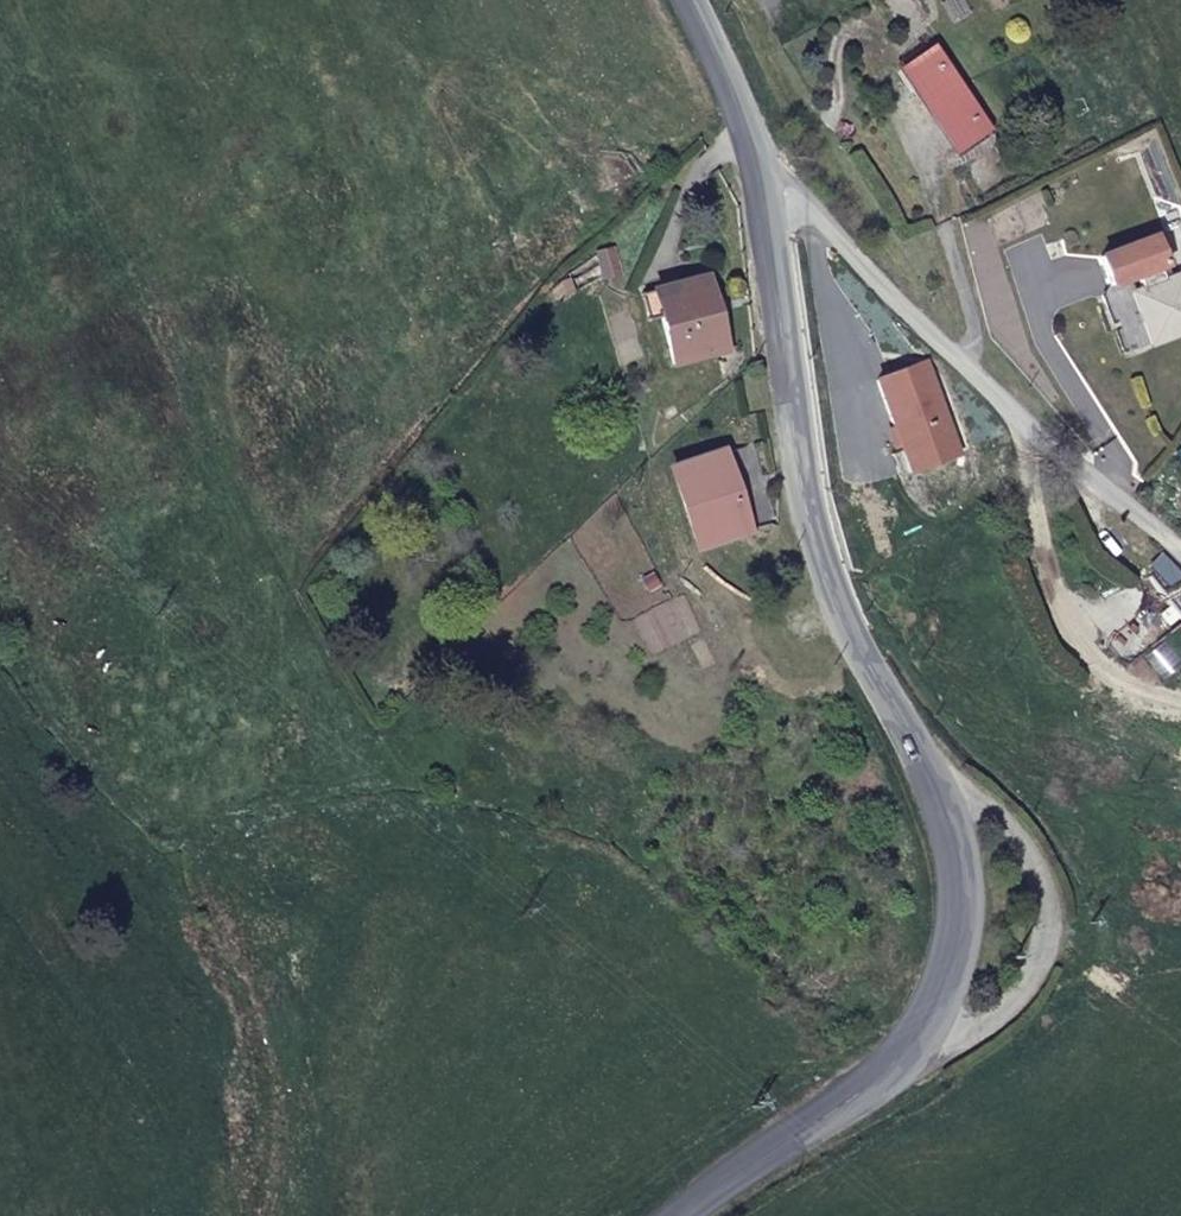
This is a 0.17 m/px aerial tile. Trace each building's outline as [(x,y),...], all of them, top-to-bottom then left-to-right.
[(939,87),(970,66),(944,25),(936,29),(912,44),(939,87)] [(991,102),(970,66),(939,87),(960,121),(991,102)] [(1152,211),(1096,233),(1106,261),(1136,252),(1140,267),(1130,268),(1149,321),(1180,310),(1180,253),(1180,250),(1161,256),(1156,243),(1164,240),(1152,211)] [(716,257),(665,269),(682,343),(731,332),(716,257)] [(902,417),(913,413),(960,396),(927,305),(880,321),(905,391),(894,395),(902,417)] [(751,432),(680,451),(696,525),(765,510),(751,432)]
